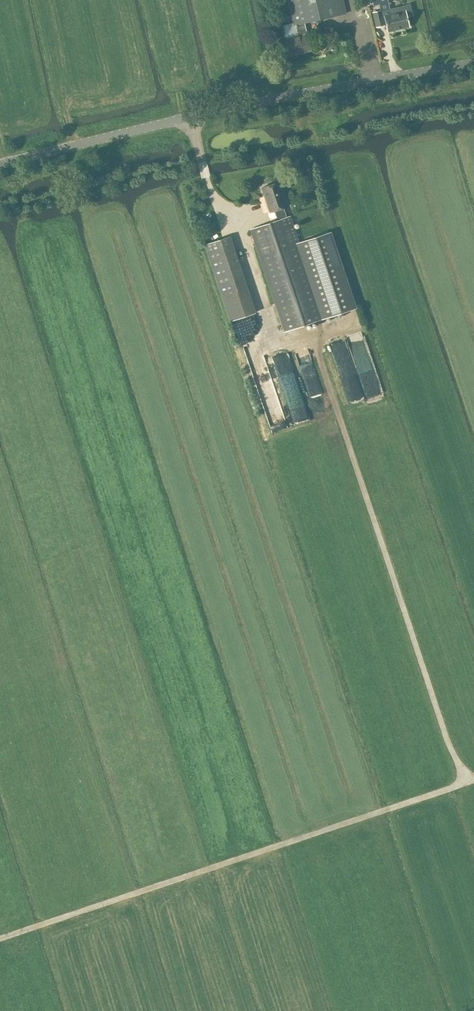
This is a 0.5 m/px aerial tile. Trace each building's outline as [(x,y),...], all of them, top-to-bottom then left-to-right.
[(299,35),(307,33),(304,23),(347,13),(344,0),(287,0),(293,26),(296,25),(299,35)] [(382,10),(373,12),(376,26),(386,24),(388,32),(409,27),(407,17),(412,15),(410,4),(382,10)] [(310,50),(307,33),(299,35),(285,38),(287,48),(287,50),(284,50),(286,59),(297,56),(296,53),(310,50)] [(277,220),(287,216),(284,207),(288,205),(280,181),(262,187),(270,211),(274,210),(277,220)] [(287,216),(277,220),(250,229),(284,332),(355,308),(330,232),(300,242),(291,215),(287,216)] [(204,244),(207,254),(233,245),(230,235),(204,244)]
